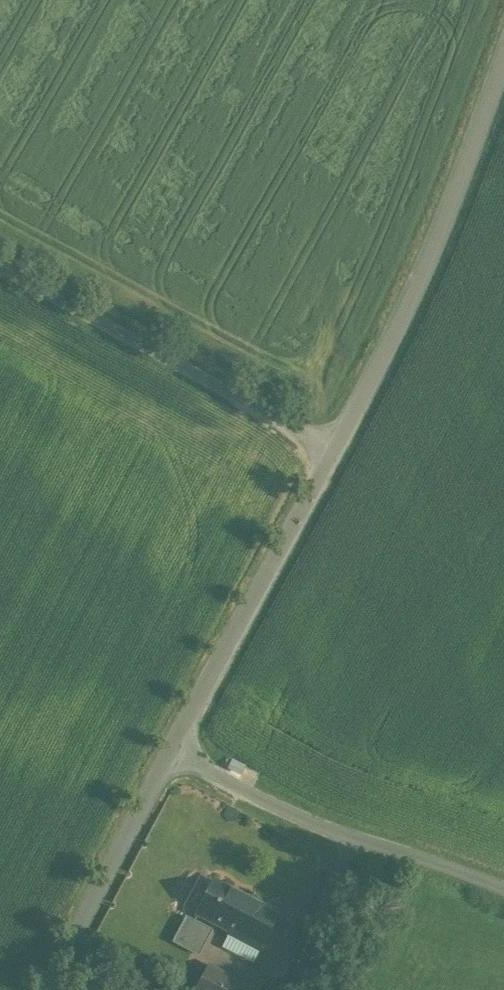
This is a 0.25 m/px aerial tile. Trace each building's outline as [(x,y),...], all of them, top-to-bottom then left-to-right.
[(277,914),(215,881),(197,915),(235,935),(232,940),(256,953),(277,914)] [(185,917),(172,943),(194,954),(207,928),(185,917)] [(207,966),(195,989),(255,989),(207,966)]
